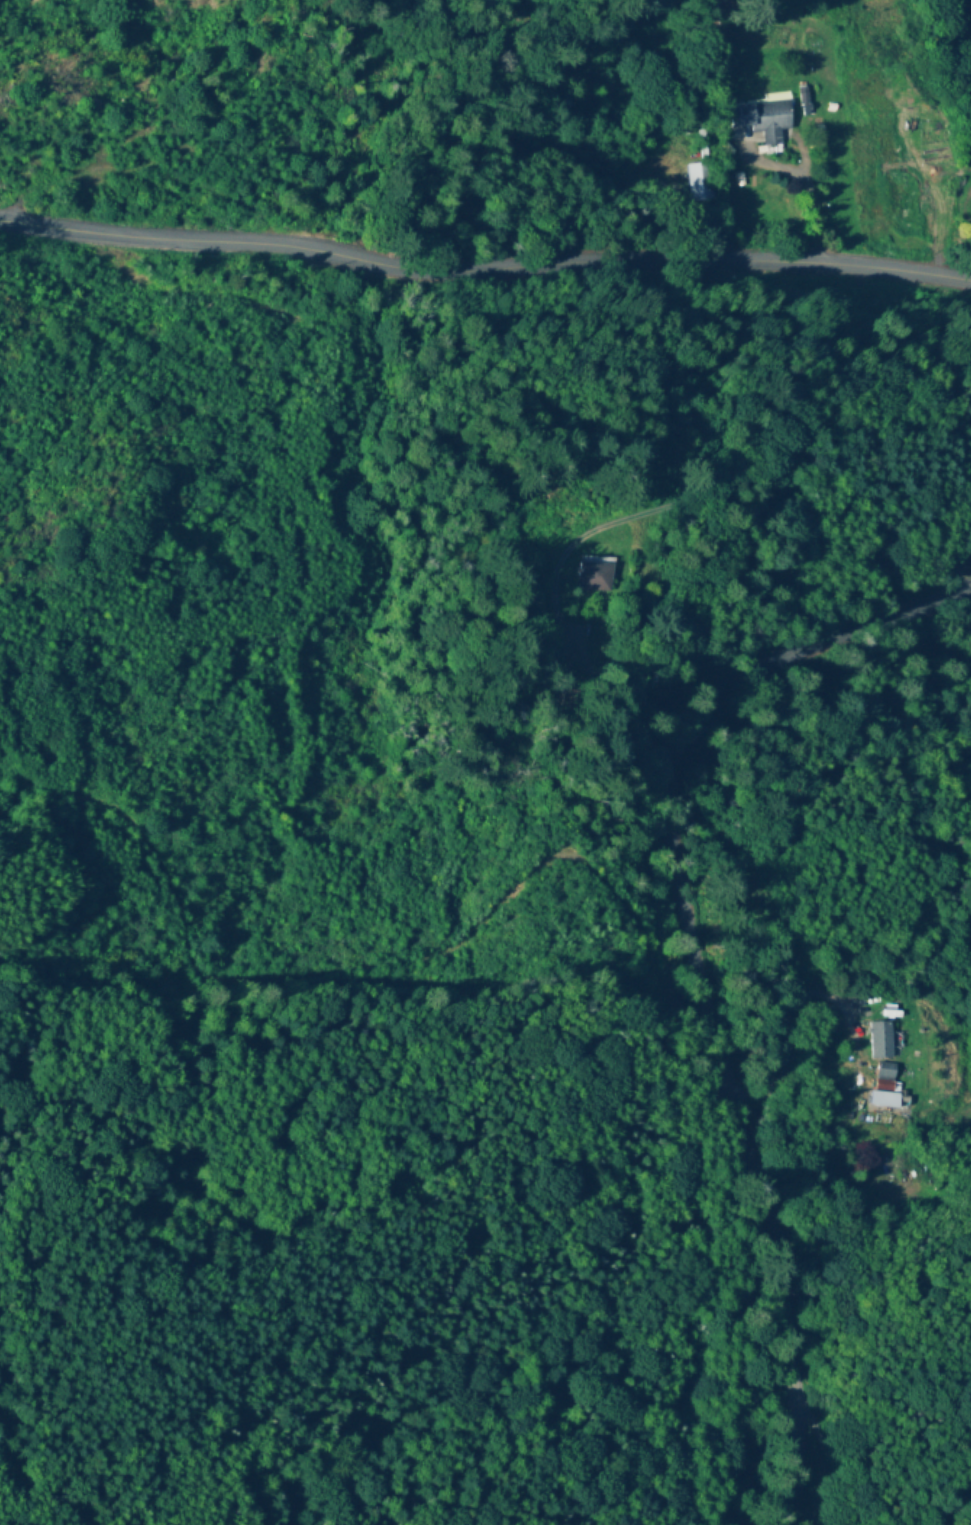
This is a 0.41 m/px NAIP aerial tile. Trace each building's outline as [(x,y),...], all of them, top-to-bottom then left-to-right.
[(790,131),(789,102),(728,104),(729,128),(751,128),(751,134),(762,133),(762,145),(780,145),(779,131),(790,131)] [(713,200),(711,162),(686,164),(689,202),(713,200)] [(614,589),(615,557),(581,557),(580,589),(614,589)] [(869,1020),(869,1057),(890,1057),(890,1020),(869,1020)] [(872,1107),(896,1107),(896,1092),(872,1092),(872,1107)]
